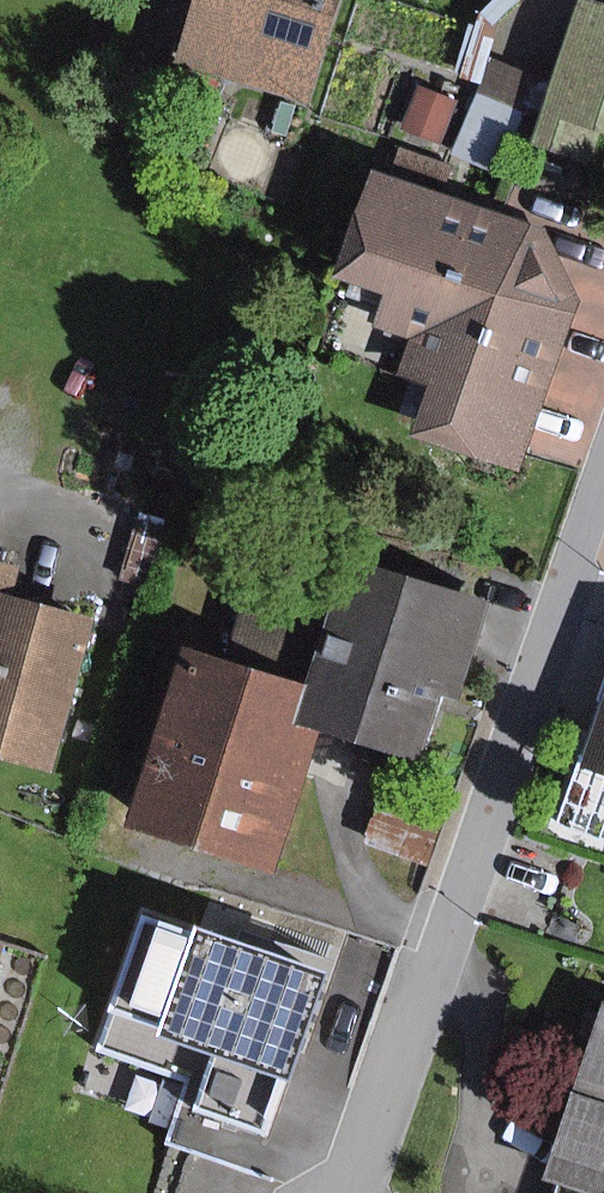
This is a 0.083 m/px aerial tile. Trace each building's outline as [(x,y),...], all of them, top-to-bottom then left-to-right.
[(203,44),(246,59),(321,84),(350,0),(218,0),(203,44)] [(582,7),(538,147),(581,161),(591,129),(603,134),(603,14),(582,7)] [(401,321),(440,334),(582,262),(568,225),(406,171),(371,276),(412,289),(401,321)] [(595,298),(582,262),(440,334),(429,367),(459,377),(442,429),(541,462),(595,298)] [(0,555),(0,663),(20,595),(29,564),(0,555)] [(490,595),(383,561),(341,689),(212,647),(155,821),(301,868),(350,720),(440,749),(490,595)] [(0,663),(0,745),(70,765),(111,621),(20,595),(0,663)] [(578,768),(603,777),(603,692),(578,768)] [(234,940),(171,918),(130,1038),(227,1071),(215,1106),(298,1135),(355,967),(238,927),(234,940)] [(563,1192),(603,1192),(603,1080),(563,1192)]
